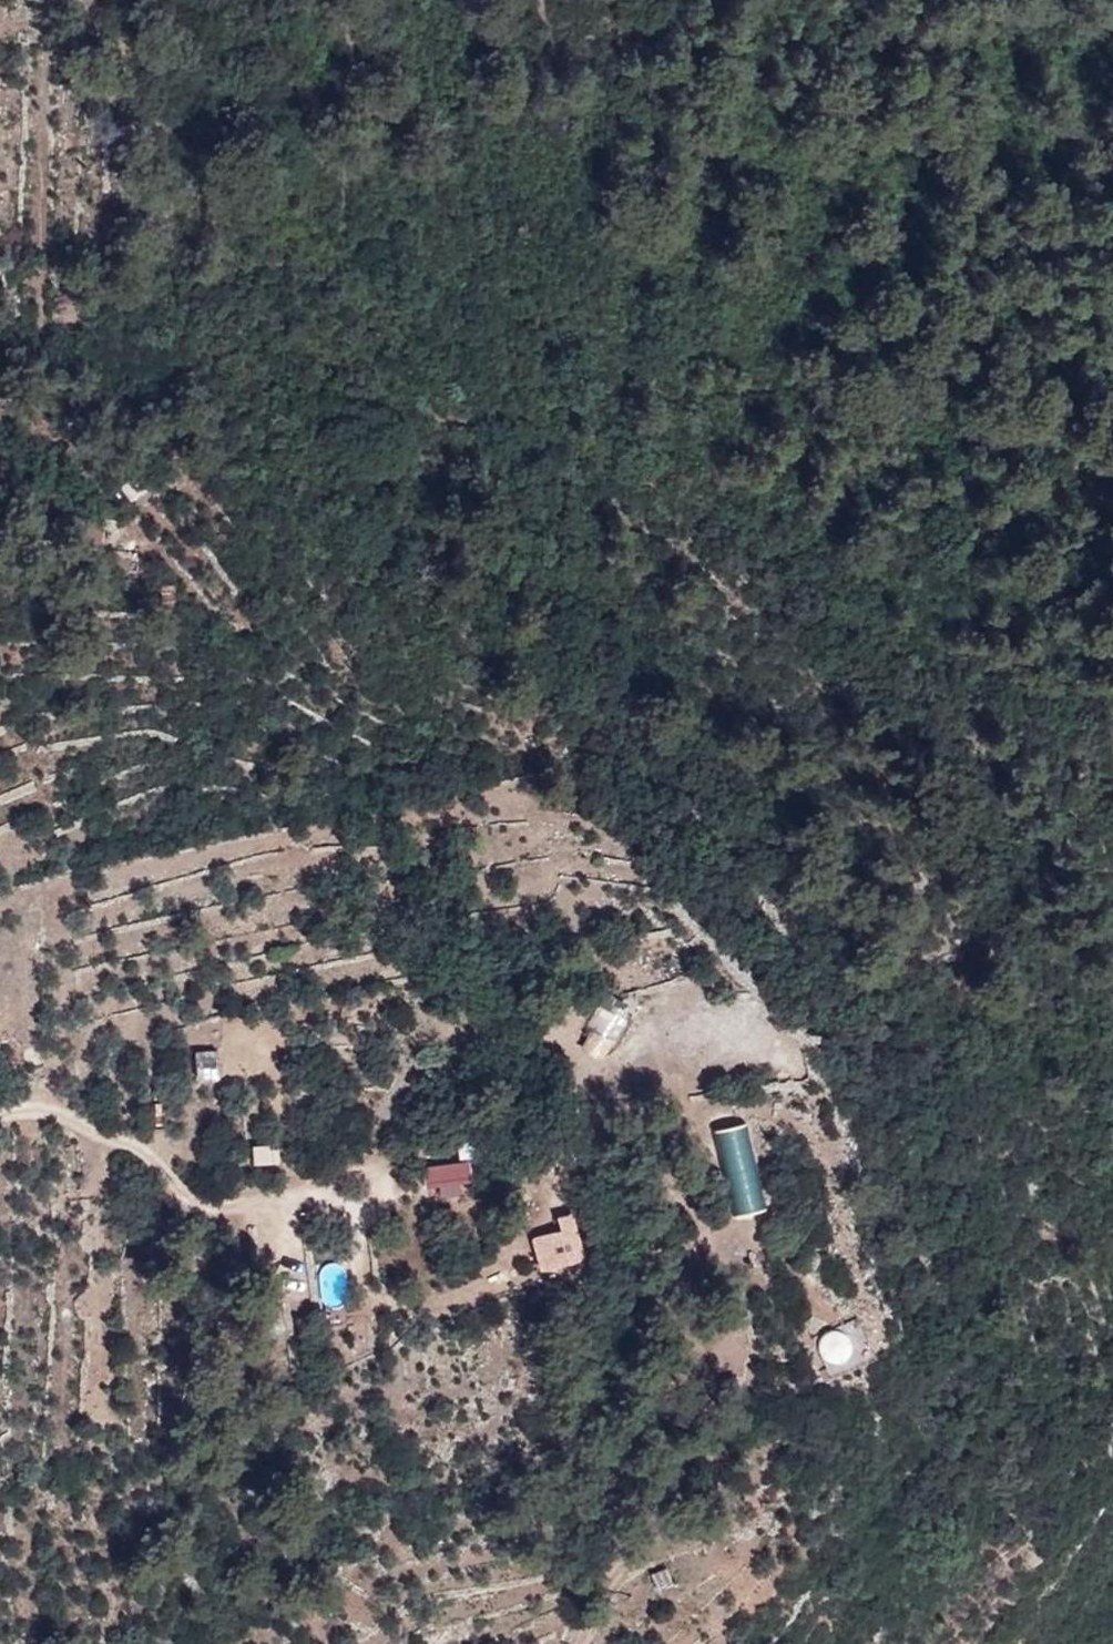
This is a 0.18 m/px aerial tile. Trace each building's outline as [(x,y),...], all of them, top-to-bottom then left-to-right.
[(591,1026),(614,1043),(634,1016),(611,999),(591,1026)] [(173,1083),(197,1082),(199,1049),(174,1049),(173,1083)] [(497,1136),(465,1139),(467,1161),(498,1158),(497,1136)] [(760,1144),(728,1146),(734,1235),(767,1232),(760,1144)] [(475,1166),(430,1171),(433,1191),(477,1185),(475,1166)] [(561,1224),(564,1237),(535,1243),(544,1279),(589,1268),(578,1220),(561,1224)] [(826,1370),(847,1397),(875,1376),(854,1349),(826,1370)]
